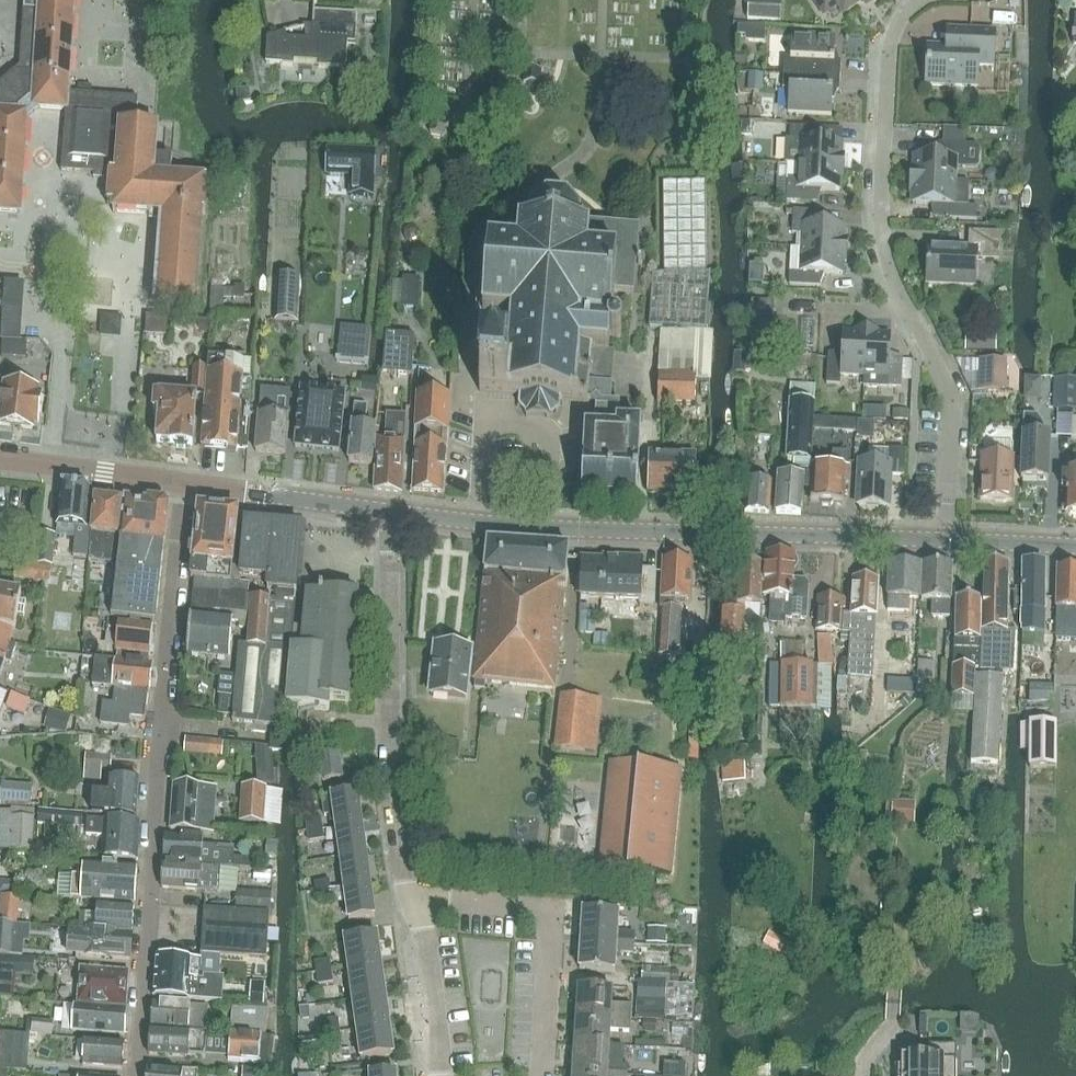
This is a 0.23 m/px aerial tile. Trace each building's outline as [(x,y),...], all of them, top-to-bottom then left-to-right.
[(67,110),(68,93),(73,14),(74,14),(75,0),(25,0),(24,11),(25,11),(21,68),(0,86),(0,212),(21,213),(27,119),(38,108),(67,110)] [(747,20),(773,21),(774,5),(761,5),(762,0),(748,0),(747,20)] [(825,13),(839,4),(843,11),(860,0),(816,0),(824,13),(825,13)] [(318,67),(346,68),(348,43),(356,43),(358,13),(314,10),(312,39),(287,38),(286,32),(267,37),(266,64),(294,65),(294,61),(319,62),(318,67)] [(995,32),(946,30),(945,47),(928,46),(926,84),(977,87),(978,65),(994,66),(995,32)] [(784,58),(783,73),(840,76),(841,61),(834,61),(836,37),(792,35),(791,59),(784,58)] [(840,76),(783,73),(783,89),(789,89),(788,113),(832,115),(833,91),(840,92),(840,76)] [(61,170),(111,173),(116,174),(120,125),(136,126),(138,98),(68,93),(67,110),(61,170)] [(433,114),(430,133),(445,136),(449,117),(433,114)] [(116,174),(111,173),(108,204),(108,205),(114,206),(113,212),(152,215),(151,221),(160,222),(154,305),(196,308),(203,214),(205,214),(208,181),(171,178),(173,160),(156,159),(158,128),(136,126),(120,125),(116,174)] [(799,164),(845,167),(845,156),(842,156),(842,142),(818,140),(819,128),(791,126),(790,139),(787,139),(786,163),(789,164),(799,164)] [(910,169),(910,179),(955,181),(956,167),(976,168),(978,166),(979,147),(977,145),(939,143),(939,156),(914,155),(913,169),(910,169)] [(327,148),(326,175),(350,176),(349,195),(374,196),(376,151),(327,148)] [(789,164),(787,201),(814,203),(815,190),(840,191),(841,177),(844,178),(845,167),(799,164),(789,164)] [(910,179),(909,190),(913,190),(912,204),(937,205),(937,218),(977,220),(978,206),(967,206),(968,182),(955,181),(910,179)] [(653,275),(648,326),(706,331),(711,275),(707,275),(706,182),(663,183),(664,275),(653,275)] [(589,382),(592,349),(609,350),(610,337),(617,338),(621,335),(622,329),(619,325),(618,325),(619,309),(612,308),(614,292),(634,293),(639,229),(589,224),(589,218),(583,218),(583,217),(584,217),(584,213),(580,214),(569,201),(571,198),(568,196),(566,200),(549,198),(548,195),(544,195),(545,199),(532,210),(529,209),(527,212),(531,213),(530,226),(520,226),(519,232),(511,231),(504,237),(504,245),(492,244),(492,243),(489,242),(489,245),(482,244),(481,259),(488,260),(485,297),(478,297),(477,312),(483,312),(483,315),(486,315),(486,314),(500,315),(496,364),(482,363),(480,391),(520,395),(520,405),(517,405),(517,407),(520,406),(527,414),(527,416),(530,417),(531,412),(535,409),(544,410),(547,414),(547,418),(551,418),(551,416),(559,409),(562,411),(563,409),(560,408),(560,398),(588,401),(588,400),(589,382)] [(803,234),(802,248),(847,250),(848,239),(845,239),(845,226),(821,225),(822,212),(794,210),(792,234),(803,234)] [(927,283),(975,285),(976,259),(998,260),(1000,232),(969,231),(968,248),(928,246),(927,283)] [(792,247),(790,285),(820,286),(824,273),(843,274),(843,261),(847,261),(847,250),(802,248),(792,247)] [(300,276),(277,275),(275,319),(298,320),(300,276)] [(402,301),(401,307),(418,308),(421,279),(403,277),(403,282),(395,281),(393,300),(402,301)] [(25,284),(4,282),(0,341),(21,342),(21,340),(25,284)] [(746,345),(765,347),(767,320),(749,318),(746,345)] [(336,358),(335,363),(369,366),(369,361),(368,361),(371,330),(341,327),(338,358),(336,358)] [(841,374),(865,376),(867,330),(856,330),(856,333),(843,332),(841,358),(828,357),(827,384),(840,385),(841,374)] [(865,376),(864,386),(878,387),(901,388),(903,359),(890,359),(891,335),(878,334),(878,331),(867,330),(865,376)] [(383,373),(412,375),(415,335),(387,333),(383,373)] [(997,336),(987,336),(987,352),(997,353),(997,336)] [(27,343),(2,341),(1,357),(26,358),(27,343)] [(615,351),(609,350),(592,349),(589,382),(612,384),(615,351)] [(206,387),(206,392),(205,409),(202,446),(211,447),(211,448),(213,448),(215,452),(214,453),(224,454),(224,453),(226,449),(228,450),(229,449),(237,449),(238,447),(248,448),(250,413),(249,413),(251,377),(234,376),(235,360),(208,359),(208,367),(206,387)] [(979,390),(1006,391),(1006,360),(980,360),(979,390)] [(206,392),(206,387),(208,367),(193,366),(191,391),(206,392)] [(659,374),(658,403),(695,405),(696,376),(659,374)] [(1053,411),(1075,412),(1075,380),(1054,379),(1053,411)] [(157,442),(170,443),(170,444),(174,444),(177,448),(185,449),(189,446),(193,446),(193,444),(196,397),(167,395),(168,382),(156,381),(155,394),(154,410),(159,411),(157,441),(157,442)] [(589,382),(588,400),(591,400),(597,406),(596,428),(586,427),(582,497),(637,500),(641,424),(618,422),(619,402),(610,401),(612,384),(589,382)] [(816,386),(808,386),(791,385),(789,402),(790,402),(786,459),(794,459),(793,467),(811,469),(816,386)] [(42,395),(39,395),(39,390),(4,386),(0,418),(0,419),(0,425),(34,429),(35,425),(38,426),(42,395)] [(296,447),(339,452),(345,393),(301,389),(296,447)] [(450,396),(418,394),(412,491),(445,493),(450,396)] [(256,452),(285,454),(288,417),(275,415),(277,397),(262,396),(260,414),(259,414),(256,452)] [(372,464),(373,459),(375,439),(376,427),(366,426),(368,406),(355,405),(349,462),(372,464)] [(375,439),(373,459),(376,459),(374,490),(402,493),(402,492),(406,416),(387,415),(386,439),(375,439)] [(1025,416),(1024,416),(1023,435),(1021,479),(1048,480),(1050,436),(1041,436),(1042,424),(1037,417),(1025,416)] [(857,432),(857,421),(836,420),(836,431),(857,432)] [(858,505),(889,507),(890,476),(904,477),(905,451),(890,450),(889,463),(860,462),(858,505)] [(650,453),(649,492),(694,494),(696,455),(650,453)] [(849,468),(849,453),(833,453),(832,467),(813,466),(811,502),(819,503),(821,506),(831,507),(834,504),(844,504),(845,484),(848,484),(849,468)] [(980,500),(1011,501),(1013,457),(982,456),(980,500)] [(1075,516),(1075,463),(1068,462),(1067,475),(1062,475),(1062,487),(1067,487),(1066,514),(1071,514),(1073,516),(1075,516)] [(777,514),(801,515),(804,473),(782,472),(782,477),(779,476),(777,514)] [(744,512),(769,513),(771,482),(746,481),(744,512)] [(61,486),(57,525),(76,527),(73,556),(89,558),(91,533),(92,527),(87,526),(91,487),(61,484),(61,486)] [(89,558),(89,561),(114,564),(121,501),(114,500),(114,496),(97,494),(97,498),(95,498),(92,527),(91,533),(89,558)] [(112,619),(156,624),(169,505),(166,502),(129,498),(129,500),(125,499),(112,619)] [(191,578),(195,578),(230,582),(238,512),(239,512),(239,510),(237,510),(201,507),(201,506),(199,506),(198,508),(199,508),(191,578)] [(302,526),(246,522),(241,576),(268,578),(268,589),(279,590),(278,599),(296,601),(302,526)] [(37,564),(52,565),(55,535),(40,533),(37,564)] [(488,541),(476,659),(474,679),(474,681),(476,681),(475,689),(485,690),(486,682),(555,689),(570,547),(488,541)] [(771,617),(788,618),(806,619),(808,581),(794,580),(796,553),(767,552),(764,596),(772,597),(771,617)] [(603,560),(602,599),(640,601),(640,606),(654,607),(656,570),(642,570),(643,558),(603,556),(603,560)] [(665,559),(663,559),(658,657),(680,658),(682,609),(681,609),(681,600),(690,601),(692,560),(678,559),(678,557),(665,556),(665,559)] [(582,559),(580,598),(602,599),(603,560),(582,559)] [(1014,671),(1016,630),(1008,629),(1009,562),(983,561),(983,624),(980,670),(1014,671)] [(15,577),(49,583),(51,568),(17,562),(15,577)] [(1045,563),(1023,562),(1022,592),(1015,592),(1014,611),(1022,611),(1022,628),(1022,633),(1044,633),(1045,563)] [(721,644),(743,645),(745,618),(761,619),(764,564),(740,563),(737,610),(723,609),(721,644)] [(888,610),(909,610),(909,599),(919,599),(921,564),(889,563),(888,598),(889,598),(888,610)] [(932,616),(950,617),(950,602),(951,602),(952,565),(923,564),(922,601),(933,601),(932,616)] [(1056,639),(1075,640),(1075,568),(1058,568),(1057,608),(1056,639)] [(842,633),(850,633),(848,678),(873,679),(879,578),(853,577),(851,614),(843,613),(842,633)] [(194,589),(192,613),(214,615),(245,618),(247,594),(231,592),(194,589)] [(358,593),(345,592),(344,592),(324,590),(320,589),(320,593),(307,592),(304,627),(293,627),(286,707),(329,710),(330,700),(349,702),(358,593)] [(0,590),(0,635),(5,637),(4,641),(11,643),(15,629),(18,616),(24,617),(27,602),(20,601),(22,593),(0,590)] [(296,601),(278,599),(252,596),(248,645),(239,645),(237,676),(233,715),(233,722),(272,725),(270,749),(282,751),(284,726),(285,727),(286,707),(293,627),(296,601)] [(816,631),(842,632),(843,598),(818,596),(816,631)] [(973,697),(974,674),(974,668),(979,668),(981,640),(980,640),(980,598),(957,597),(956,638),(955,638),(952,696),(973,697)] [(184,648),(187,651),(187,654),(229,658),(233,618),(191,614),(189,637),(185,640),(184,648)] [(116,651),(153,655),(157,626),(108,622),(106,635),(117,636),(116,651)] [(610,635),(594,634),(594,646),(609,647),(610,635)] [(829,663),(828,634),(814,634),(814,663),(829,663)] [(5,661),(10,663),(17,645),(11,643),(4,641),(5,637),(0,635),(0,676),(5,661)] [(474,679),(476,659),(470,658),(471,650),(436,647),(431,695),(466,699),(468,678),(474,679)] [(130,717),(146,718),(149,691),(152,664),(96,658),(93,685),(116,688),(114,704),(104,703),(101,724),(129,727),(130,717)] [(917,678),(934,679),(935,662),(918,661),(917,678)] [(781,708),(812,709),(813,665),(782,664),(781,708)] [(970,763),(996,764),(999,764),(1002,706),(1003,675),(974,674),(973,697),(970,763)] [(218,714),(233,715),(237,676),(221,675),(218,714)] [(900,693),(901,680),(888,679),(888,693),(900,693)] [(80,696),(81,683),(63,683),(62,696),(80,696)] [(1052,702),(1053,685),(1030,684),(1029,701),(1052,702)] [(12,694),(7,708),(23,714),(29,700),(12,694)] [(555,748),(585,751),(591,700),(560,697),(555,748)] [(66,733),(70,717),(52,713),(48,728),(66,733)] [(700,715),(690,714),(689,760),(699,760),(700,715)] [(1030,767),(1056,768),(1056,724),(1030,723),(1030,767)] [(205,759),(206,731),(182,730),(181,758),(205,759)] [(321,756),(324,780),(341,778),(337,753),(321,756)] [(112,757),(85,755),(84,768),(111,770),(112,757)] [(680,769),(612,762),(601,868),(669,875),(680,769)] [(93,813),(137,816),(139,781),(111,779),(109,795),(94,794),(93,813)] [(0,802),(31,804),(33,786),(2,784),(0,802)] [(171,830),(213,833),(216,788),(174,785),(171,830)] [(241,822),(263,824),(265,789),(244,787),(241,822)] [(323,817),(334,816),(336,827),(362,823),(358,792),(332,795),(332,797),(322,797),(323,817)] [(892,801),(891,822),(915,823),(915,802),(892,801)] [(83,814),(39,810),(37,824),(82,827),(83,814)] [(13,816),(10,851),(32,852),(34,817),(13,816)] [(308,831),(323,829),(322,818),(307,820),(308,831)] [(141,823),(88,819),(86,836),(104,837),(103,858),(138,860),(141,823)] [(336,827),(340,858),(366,854),(362,823),(336,827)] [(323,829),(308,831),(310,841),(324,839),(323,829)] [(233,868),(234,858),(234,852),(217,851),(218,846),(203,845),(204,838),(166,835),(164,861),(216,865),(216,867),(233,868)] [(366,854),(340,858),(344,889),(345,889),(371,886),(366,854)] [(137,867),(85,863),(84,879),(75,878),(73,898),(135,903),(137,867)] [(221,868),(164,863),(162,888),(219,892),(221,868)] [(317,893),(331,891),(330,880),(315,882),(317,893)] [(345,889),(345,890),(349,921),(375,917),(371,886),(345,889)] [(272,893),(237,891),(236,909),(271,911),(272,893)] [(331,891),(317,893),(318,903),(333,901),(331,891)] [(0,901),(0,923),(15,924),(18,925),(20,897),(0,895),(0,901)] [(98,904),(97,914),(84,913),(82,928),(132,932),(134,907),(98,904)] [(204,909),(203,925),(269,929),(270,914),(204,909)] [(584,911),(582,940),(634,944),(635,934),(617,933),(619,913),(584,911)] [(13,945),(13,944),(18,940),(14,935),(15,924),(0,923),(0,944),(13,945)] [(269,929),(203,925),(202,939),(268,943),(269,929)] [(132,935),(69,929),(67,953),(130,958),(132,935)] [(345,938),(349,969),(381,964),(377,934),(345,938)] [(250,956),(267,957),(268,943),(202,939),(201,950),(201,954),(250,957),(250,956)] [(634,944),(582,940),(580,970),(615,972),(616,952),(634,953),(634,944)] [(32,976),(34,959),(0,956),(0,974),(32,976)] [(212,962),(157,958),(154,997),(222,1002),(224,977),(211,976),(212,962)] [(317,973),(332,971),(330,960),(316,962),(317,973)] [(349,969),(353,999),(386,994),(381,964),(349,969)] [(641,982),(654,983),(669,984),(671,970),(642,968),(641,982)] [(78,1004),(127,1008),(129,972),(81,969),(78,1004)] [(332,971),(317,973),(319,985),(334,983),(332,971)] [(252,982),(249,1006),(263,1007),(265,983),(252,982)] [(579,987),(577,1015),(631,1019),(632,1006),(612,1004),(612,989),(579,987)] [(353,999),(357,1029),(390,1025),(386,994),(353,999)] [(668,1019),(668,1035),(686,1036),(687,1018),(673,1018),(673,998),(633,998),(633,1018),(668,1019)] [(151,1028),(207,1032),(209,1007),(153,1004),(151,1028)] [(72,1031),(124,1035),(127,1010),(74,1005),(72,1031)] [(234,1007),(231,1036),(265,1038),(268,1010),(234,1007)] [(577,1015),(575,1043),(609,1046),(610,1031),(631,1032),(631,1019),(577,1015)] [(326,1033),(340,1031),(339,1019),(324,1021),(326,1033)] [(53,1022),(32,1020),(31,1034),(52,1036),(53,1022)] [(390,1025),(357,1029),(361,1059),(394,1055),(390,1025)] [(205,1033),(151,1030),(149,1054),(203,1058),(205,1033)] [(340,1031),(326,1033),(327,1044),(342,1042),(340,1031)] [(0,1046),(0,1070),(27,1072),(29,1036),(1,1033),(0,1046)] [(230,1058),(229,1062),(259,1064),(259,1068),(272,1068),(275,1039),(265,1038),(231,1036),(231,1038),(230,1058)] [(82,1065),(122,1068),(124,1042),(85,1039),(82,1065)] [(575,1043),(574,1071),(628,1075),(628,1067),(623,1066),(624,1047),(609,1046),(575,1043)] [(956,1045),(928,1044),(928,1058),(901,1058),(901,1065),(894,1067),(897,1075),(956,1075),(956,1045)] [(686,1064),(663,1063),(663,1075),(686,1075),(686,1064)]
